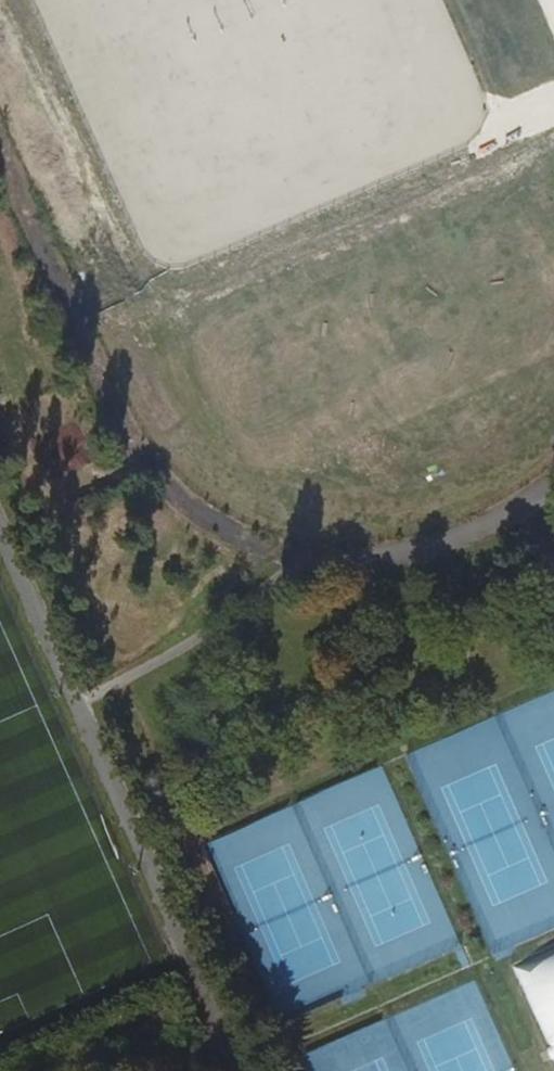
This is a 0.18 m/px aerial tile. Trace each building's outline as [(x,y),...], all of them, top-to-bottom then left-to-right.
[(518,964),(553,1063),(553,950),(518,964)]
